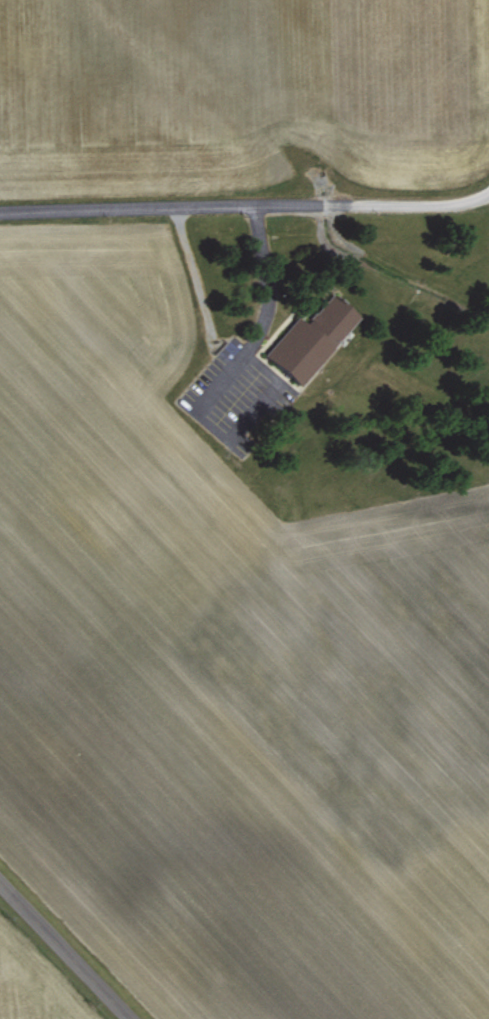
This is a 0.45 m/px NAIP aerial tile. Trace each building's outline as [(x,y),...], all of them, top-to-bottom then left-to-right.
[(264,354),(303,384),(358,312),(331,291),(308,320),(297,312),(264,354)]
